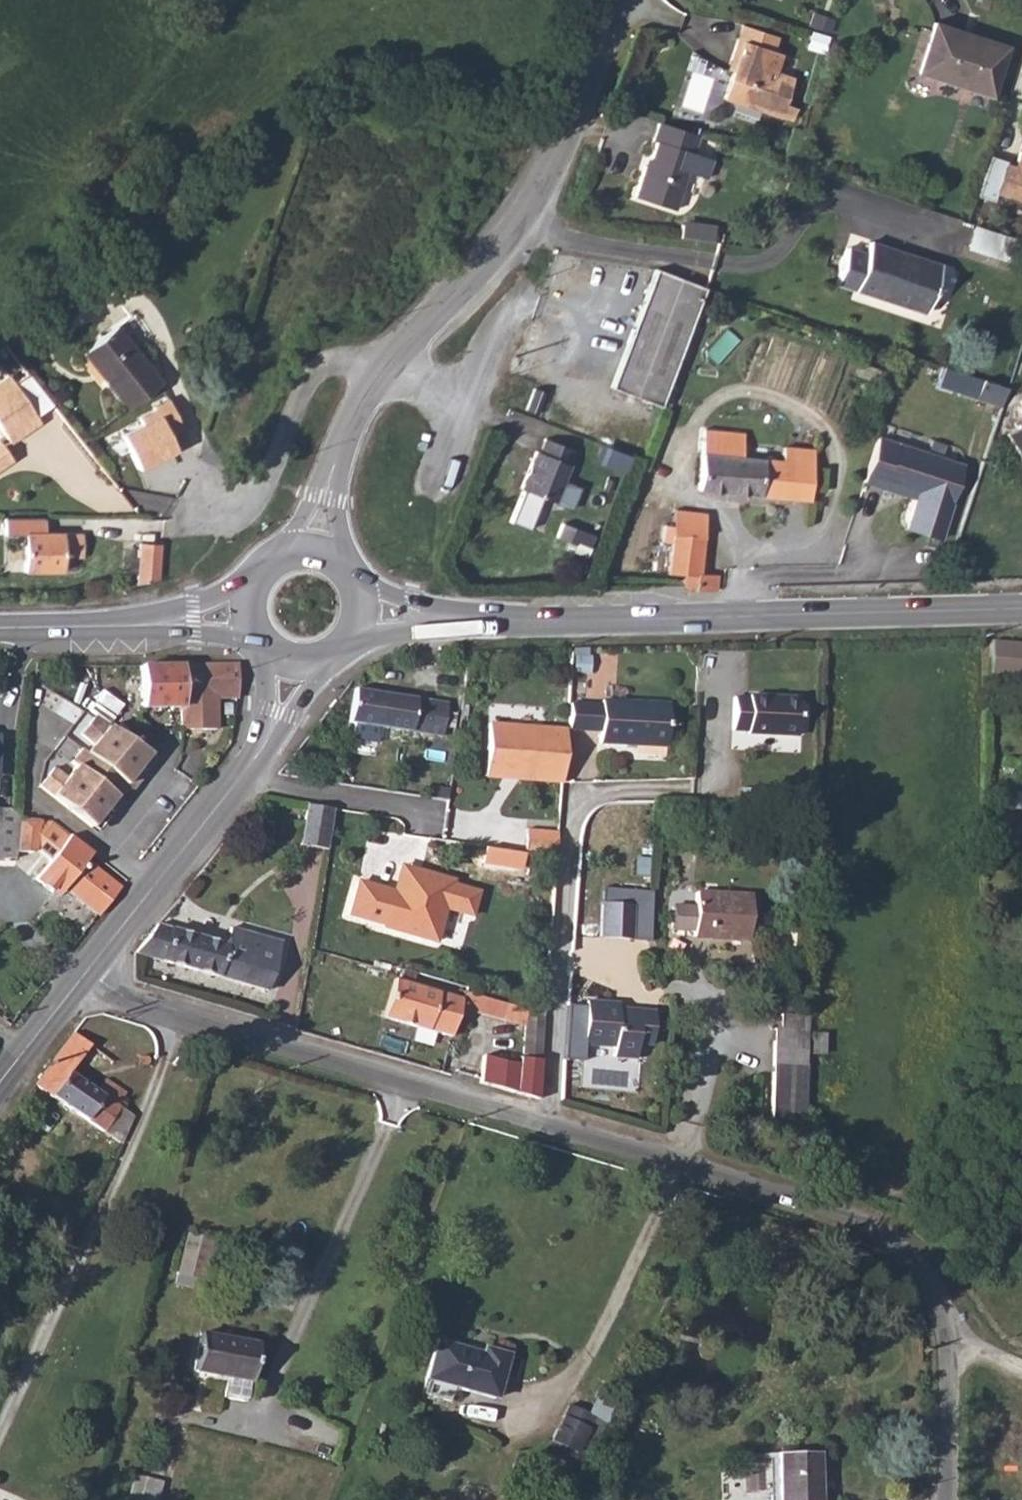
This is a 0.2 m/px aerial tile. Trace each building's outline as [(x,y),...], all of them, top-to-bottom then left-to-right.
[(939,23),(922,73),(997,98),(1015,48),(939,23)] [(738,39),(772,51),(777,37),(743,25),(738,39)] [(723,97),(780,117),(793,79),(774,73),(781,54),(772,51),(738,39),(731,60),(736,61),(733,71),(723,97)] [(632,196),(673,209),(686,172),(705,178),(712,159),(693,152),(699,135),(658,121),(652,140),(655,141),(645,168),(642,167),(632,196)] [(1021,165),(1019,172),(1009,169),(1011,162),(994,157),(981,197),(997,203),(1000,195),(1021,203),(1021,162),(1021,165)] [(1021,165),(1011,162),(1009,169),(1019,172),(1021,165)] [(679,223),(678,236),(710,240),(712,224),(691,221),(690,225),(679,223)] [(976,223),(968,245),(1007,258),(1014,237),(976,223)] [(852,243),(840,280),(928,311),(945,264),(875,240),(872,249),(852,243)] [(604,389),(656,409),(698,290),(649,272),(604,389)] [(114,325),(82,351),(127,408),(159,383),(114,325)] [(17,437),(45,416),(10,373),(0,381),(0,415),(17,437)] [(1008,387),(984,379),(978,398),(1001,406),(1008,387)] [(531,388),(524,406),(537,410),(543,392),(531,388)] [(1010,465),(1021,460),(1021,395),(1012,399),(1021,423),(998,433),(1010,465)] [(0,415),(0,444),(6,439),(10,443),(17,437),(0,415)] [(706,428),(700,488),(811,499),(816,450),(786,447),(784,460),(744,456),(746,432),(706,428)] [(878,438),(863,482),(882,488),(885,481),(917,491),(914,500),(904,528),(939,541),(964,467),(878,438)] [(10,443),(6,439),(0,444),(0,470),(19,455),(10,443)] [(532,455),(516,492),(550,507),(567,467),(561,465),(566,452),(542,443),(535,456),(532,455)] [(885,481),(882,488),(914,500),(917,491),(885,481)] [(686,574),(684,591),(717,591),(717,579),(708,577),(700,578),(706,514),(676,511),(674,528),(666,527),(665,540),(672,541),(669,571),(686,574)] [(27,535),(26,573),(62,574),(64,552),(83,552),(84,533),(27,535)] [(159,547),(136,547),(136,587),(158,582),(158,578),(158,570),(158,561),(159,547)] [(991,670),(1021,673),(1021,641),(994,639),(991,670)] [(233,667),(142,668),(142,709),(180,709),(181,732),(216,731),(215,700),(237,700),(233,667)] [(363,691),(358,723),(365,724),(363,735),(388,739),(390,729),(443,739),(447,703),(363,691)] [(754,698),(737,698),(737,727),(752,728),(754,731),(800,733),(800,696),(753,695),(754,698)] [(567,707),(565,732),(600,733),(600,744),(668,748),(670,707),(601,704),(601,709),(567,707)] [(96,827),(152,752),(107,719),(51,795),(96,827)] [(561,784),(565,732),(488,726),(485,752),(499,753),(497,773),(539,775),(538,782),(561,784)] [(499,753),(485,752),(483,778),(538,782),(539,775),(497,773),(499,753)] [(310,804),(301,845),(328,850),(338,808),(310,804)] [(13,862),(13,856),(18,822),(19,816),(0,814),(0,862),(13,862)] [(48,824),(18,822),(14,854),(27,855),(31,850),(46,863),(31,881),(52,899),(58,891),(94,922),(115,894),(81,865),(88,856),(69,841),(48,824)] [(526,831),(524,855),(556,859),(558,833),(526,831)] [(397,896),(405,868),(400,867),(393,893),(357,883),(357,885),(386,893),(390,900),(397,896)] [(386,893),(357,885),(348,916),(384,926),(384,929),(435,943),(445,909),(471,916),(478,893),(451,886),(452,881),(405,868),(397,896),(390,900),(386,893)] [(600,888),(599,939),(650,945),(652,893),(600,888)] [(694,935),(693,942),(748,946),(750,902),(697,899),(696,913),(673,911),(672,933),(694,935)] [(160,925),(140,952),(271,991),(284,942),(222,925),(217,943),(160,925)] [(400,967),(396,980),(417,986),(421,973),(400,967)] [(417,986),(396,980),(385,1016),(444,1034),(449,1018),(456,997),(417,986)] [(465,1001),(464,1007),(524,1025),(520,1054),(521,1060),(540,1064),(543,1015),(475,993),(467,992),(464,1000),(465,1001)] [(456,997),(449,1018),(460,1022),(464,1007),(465,1001),(464,1000),(456,997)] [(588,1008),(585,1050),(616,1052),(616,1062),(637,1064),(637,1052),(652,1052),(654,1018),(619,1016),(620,1011),(588,1008)] [(775,1036),(768,1121),(803,1124),(811,1022),(783,1020),(782,1036),(775,1036)] [(73,1033),(35,1085),(120,1141),(135,1119),(124,1112),(128,1105),(123,1101),(127,1093),(102,1078),(94,1090),(70,1074),(90,1044),(73,1033)] [(483,1057),(475,1084),(536,1101),(540,1064),(521,1060),(520,1066),(483,1057)] [(254,1346),(196,1336),(190,1370),(246,1380),(254,1346)] [(461,1357),(448,1395),(478,1403),(518,1415),(532,1370),(506,1363),(504,1369),(461,1357)] [(448,1395),(444,1409),(474,1418),(478,1403),(448,1395)] [(562,1471),(588,1423),(563,1409),(537,1458),(562,1471)] [(774,1499),(817,1499),(817,1456),(775,1456),(774,1499)] [(130,1499),(156,1499),(161,1481),(135,1476),(130,1499)]
